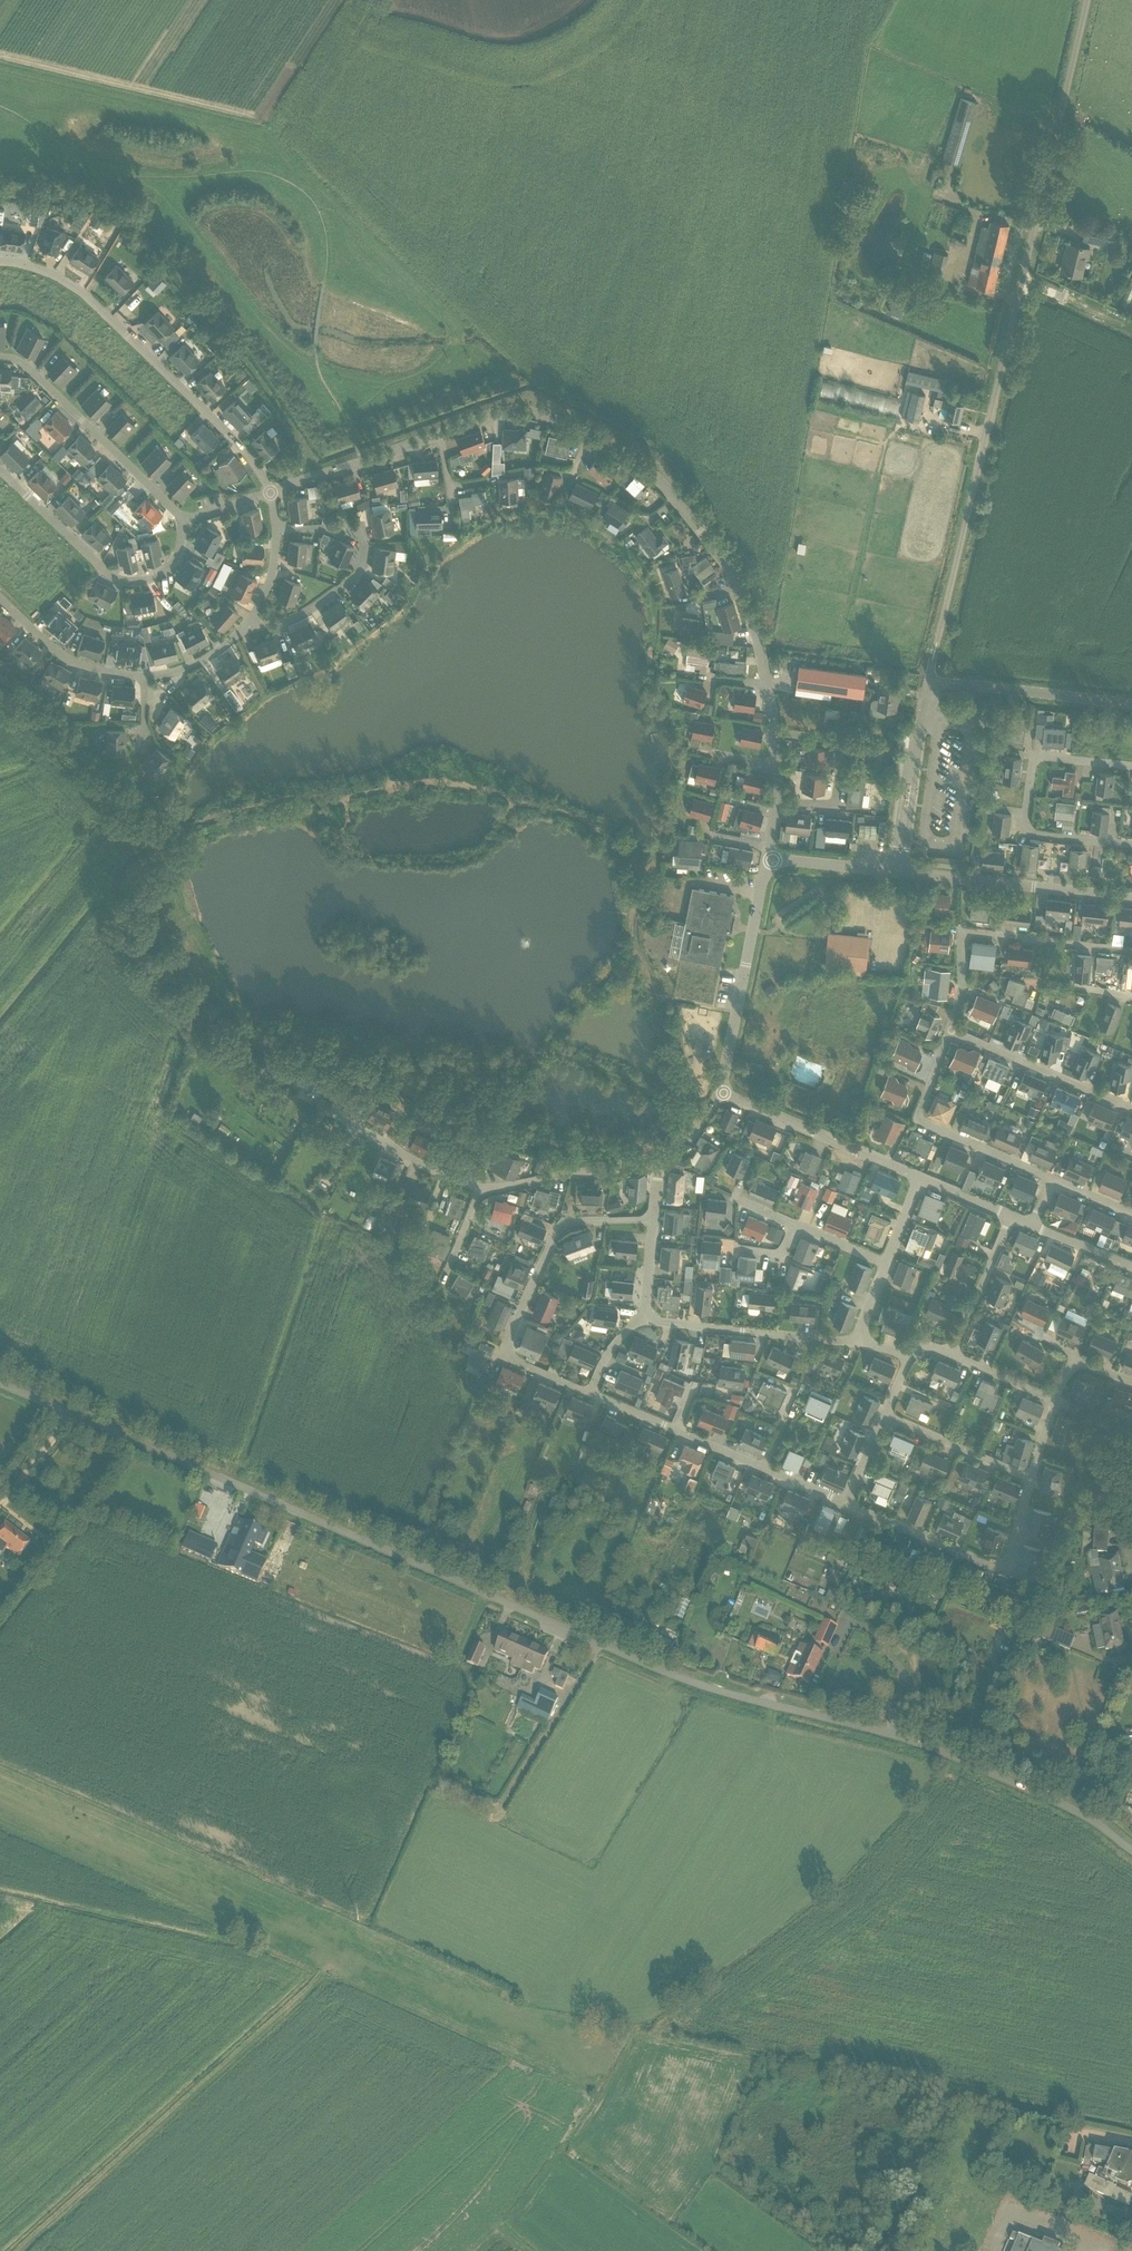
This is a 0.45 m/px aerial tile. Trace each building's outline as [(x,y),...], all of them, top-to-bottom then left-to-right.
[(978,104),(960,99),(941,161),(959,166),(978,104)] [(82,209),(71,226),(79,232),(90,215),(82,209)] [(39,215),(30,214),(29,224),(37,226),(39,215)] [(94,217),(90,224),(97,228),(101,221),(94,217)] [(1009,225),(998,222),(991,221),(989,228),(982,226),(968,285),(983,288),(994,291),(1009,225)] [(1083,240),(1111,247),(1110,250),(1117,251),(1120,239),(1114,238),(1116,230),(1087,223),(1083,240)] [(47,227),(39,248),(56,254),(59,246),(60,242),(61,243),(64,233),(47,227)] [(24,233),(2,229),(0,245),(0,247),(22,250),(24,233)] [(124,231),(119,239),(125,242),(129,234),(124,231)] [(1070,273),(1074,274),(1080,276),(1084,257),(1089,258),(1091,249),(1078,246),(1067,244),(1065,253),(1067,254),(1063,272),(1068,273),(1071,274),(1070,273)] [(88,273),(98,258),(80,246),(69,261),(77,267),(78,265),(81,268),(88,273)] [(934,251),(929,277),(943,280),(948,254),(934,251)] [(116,265),(103,279),(111,286),(120,294),(132,281),(116,265)] [(157,277),(148,286),(156,293),(164,284),(157,277)] [(1131,313),(1131,277),(1119,307),(1131,313)] [(152,331),(160,340),(173,328),(158,312),(144,324),(151,332),(152,331)] [(189,315),(185,319),(190,324),(194,320),(189,315)] [(33,358),(43,339),(27,330),(17,349),(33,358)] [(213,340),(207,346),(215,355),(221,349),(213,340)] [(185,373),(198,360),(183,344),(169,357),(176,365),(177,363),(180,366),(180,367),(185,373)] [(48,373),(61,386),(76,370),(63,357),(48,373)] [(9,388),(10,370),(0,369),(0,388),(9,388)] [(196,384),(203,392),(204,391),(206,394),(212,400),(224,388),(209,372),(196,384)] [(823,399),(900,419),(905,400),(828,380),(823,399)] [(81,405),(95,418),(110,403),(96,390),(81,405)] [(912,392),(906,419),(919,421),(925,396),(912,392)] [(43,404),(35,396),(20,411),(28,419),(43,404)] [(934,405),(941,407),(938,415),(960,421),(964,404),(935,397),(934,405)] [(238,428),(251,416),(236,399),(222,412),(229,419),(230,418),(232,421),(232,422),(238,428)] [(268,405),(263,409),(268,415),(273,410),(268,405)] [(43,425),(59,440),(62,437),(69,430),(72,427),(65,420),(64,421),(61,418),(55,412),(43,425)] [(106,429),(120,442),(135,427),(121,414),(106,429)] [(219,439),(203,423),(190,436),(206,452),(219,439)] [(30,424),(25,430),(36,440),(41,435),(37,431),(30,424)] [(504,429),(503,447),(526,448),(527,431),(504,429)] [(69,430),(62,437),(66,441),(72,435),(73,434),(69,430)] [(278,448),(264,431),(250,442),(256,450),(257,449),(259,452),(264,459),(278,448)] [(463,453),(458,455),(460,463),(461,464),(475,458),(472,451),(486,445),(481,431),(458,439),(463,453)] [(80,435),(67,448),(69,450),(74,455),(79,460),(83,464),(95,451),(89,445),(89,446),(86,443),(87,442),(80,435)] [(291,435),(282,438),(285,446),(294,442),(291,435)] [(557,437),(555,437),(549,435),(549,437),(545,453),(567,458),(571,441),(560,438),(560,439),(556,438),(557,437)] [(0,455),(16,471),(28,458),(12,442),(0,455)] [(63,445),(52,456),(58,461),(69,450),(67,448),(63,445)] [(39,446),(35,449),(42,455),(45,451),(39,446)] [(155,476),(170,461),(156,448),(141,463),(155,476)] [(233,455),(219,465),(231,483),(246,473),(233,455)] [(458,455),(451,458),(454,465),(460,463),(458,455)] [(600,455),(589,470),(607,483),(617,468),(600,455)] [(198,459),(193,463),(198,468),(203,464),(198,459)] [(414,479),(438,477),(436,461),(412,463),(414,479)] [(500,462),(493,461),(492,474),(504,471),(504,462),(500,462)] [(109,465),(97,477),(111,491),(99,503),(106,509),(117,497),(112,493),(125,480),(118,473),(117,474),(114,471),(115,470),(109,465)] [(536,465),(525,468),(525,474),(526,474),(526,479),(533,478),(536,465)] [(78,468),(73,474),(77,479),(81,474),(83,473),(78,468)] [(89,468),(83,474),(89,480),(95,474),(89,468)] [(43,497),(56,485),(40,469),(27,482),(43,497)] [(377,491),(397,485),(392,469),(372,475),(377,491)] [(181,471),(166,487),(180,500),(195,485),(181,471)] [(562,477),(546,472),(540,496),(555,500),(562,477)] [(65,473),(59,479),(65,485),(71,479),(65,473)] [(83,474),(78,480),(85,486),(90,481),(89,480),(83,474)] [(637,498),(647,485),(634,475),(624,488),(637,498)] [(525,487),(524,478),(500,479),(501,502),(519,501),(518,487),(525,487)] [(334,486),(339,502),(359,496),(355,480),(334,486)] [(569,497),(591,508),(598,494),(576,483),(569,497)] [(117,497),(106,509),(111,514),(124,500),(128,503),(134,497),(127,490),(123,494),(121,493),(117,497)] [(472,496),(459,497),(462,519),(471,518),(469,509),(473,509),(476,509),(476,504),(484,503),(483,497),(485,496),(484,490),(471,493),(472,496)] [(603,492),(599,499),(605,502),(608,495),(603,492)] [(71,524),(84,512),(68,496),(55,509),(71,524)] [(631,513),(615,503),(616,499),(611,496),(607,504),(610,506),(603,517),(621,528),(631,513)] [(288,499),(290,520),(307,518),(305,497),(288,499)] [(132,512),(149,528),(162,515),(154,507),(153,508),(150,505),(151,505),(145,499),(132,512)] [(94,500),(90,504),(95,509),(99,505),(94,500)] [(494,506),(485,507),(486,515),(495,514),(494,506)] [(321,516),(330,516),(331,507),(321,507),(321,516)] [(246,534),(262,530),(258,510),(242,514),(246,534)] [(375,536),(393,532),(388,510),(371,514),(373,526),(372,526),(375,536)] [(441,511),(416,512),(416,514),(416,526),(441,526),(441,511)] [(81,534),(89,542),(90,541),(92,543),(92,544),(98,549),(111,536),(94,521),(81,534)] [(202,534),(200,538),(199,537),(194,546),(211,555),(221,535),(206,527),(202,534)] [(651,555),(662,547),(669,542),(663,535),(657,540),(647,527),(636,535),(651,555)] [(323,533),(319,542),(326,544),(329,536),(323,533)] [(628,534),(622,538),(628,546),(634,542),(628,534)] [(143,547),(138,548),(141,559),(146,558),(147,565),(159,562),(158,555),(161,555),(158,540),(142,543),(143,547)] [(354,547),(338,540),(329,560),(345,567),(354,547)] [(306,543),(289,542),(288,562),(304,563),(306,543)] [(135,561),(141,559),(138,548),(133,550),(132,546),(116,549),(120,564),(123,563),(125,570),(137,567),(135,561)] [(262,564),(263,548),(243,546),(242,563),(262,564)] [(391,572),(394,550),(376,548),(375,560),(374,560),(373,570),(391,572)] [(217,551),(213,558),(220,562),(224,555),(217,551)] [(690,565),(689,556),(681,558),(683,566),(684,570),(690,569),(689,565),(690,565)] [(692,567),(701,579),(704,584),(718,574),(714,569),(706,557),(692,567)] [(181,570),(176,579),(192,588),(203,569),(188,560),(184,567),(184,568),(182,571),(181,570)] [(211,567),(205,578),(211,581),(217,570),(211,567)] [(664,573),(672,597),(685,592),(677,569),(664,573)] [(226,577),(218,573),(213,584),(221,588),(226,577)] [(257,581),(241,573),(231,593),(247,601),(250,594),(252,590),(253,591),(257,581)] [(386,577),(382,582),(391,588),(395,583),(386,577)] [(277,599),(293,605),(300,585),(284,579),(277,599)] [(379,593),(365,580),(358,587),(359,587),(350,596),(363,608),(379,593)] [(96,582),(88,597),(108,608),(117,591),(107,587),(107,588),(104,586),(104,585),(96,582)] [(210,587),(206,592),(208,594),(212,597),(212,598),(217,592),(210,587)] [(388,590),(382,596),(390,604),(398,596),(388,590)] [(129,594),(133,613),(155,609),(152,591),(143,593),(140,594),(139,593),(129,594)] [(64,597),(58,603),(65,609),(66,609),(70,604),(64,597)] [(223,631),(238,614),(225,602),(210,619),(223,631)] [(332,609),(322,616),(332,631),(351,618),(340,603),(332,608),(332,609)] [(734,603),(718,608),(725,631),(740,626),(734,603)] [(181,605),(176,609),(180,614),(185,610),(181,605)] [(360,610),(356,614),(363,621),(365,618),(365,614),(360,610)] [(64,640),(75,626),(58,612),(46,626),(53,633),(54,631),(57,634),(57,635),(64,640)] [(7,636),(15,628),(8,620),(6,622),(4,619),(4,618),(0,614),(0,639),(2,641),(7,636)] [(683,618),(681,633),(697,635),(699,620),(683,618)] [(317,640),(314,633),(310,623),(300,627),(301,629),(297,630),(289,633),(297,649),(317,640)] [(113,626),(112,634),(122,636),(123,627),(113,626)] [(133,627),(132,636),(142,637),(140,628),(133,627)] [(151,646),(147,627),(140,628),(142,637),(144,646),(145,647),(151,646)] [(200,627),(181,637),(189,652),(208,643),(200,627)] [(713,631),(711,643),(732,645),(734,634),(713,631)] [(104,641),(83,634),(77,652),(87,655),(87,654),(91,655),(99,658),(104,641)] [(335,635),(330,639),(335,647),(341,643),(335,635)] [(24,638),(16,646),(12,650),(28,666),(41,652),(34,646),(33,647),(30,644),(31,644),(24,638)] [(281,655),(278,649),(274,638),(265,642),(265,643),(262,645),(262,644),(254,647),(258,657),(260,663),(281,655)] [(670,639),(665,647),(674,652),(679,644),(679,643),(670,639)] [(173,641),(151,646),(155,663),(177,658),(173,641)] [(118,643),(116,661),(126,663),(126,661),(130,661),(130,662),(138,663),(140,646),(118,643)] [(719,645),(718,653),(727,654),(727,646),(719,645)] [(687,663),(695,664),(695,668),(700,669),(699,673),(706,674),(707,665),(707,666),(710,649),(689,646),(687,663)] [(0,654),(0,663),(1,662),(2,664),(7,659),(5,658),(10,653),(5,649),(0,654)] [(299,654),(294,657),(298,667),(304,664),(299,654)] [(245,672),(241,666),(234,657),(226,663),(227,664),(224,666),(223,666),(216,671),(223,680),(226,685),(245,672)] [(291,659),(283,662),(286,672),(295,669),(291,659)] [(61,688),(64,682),(70,672),(61,667),(61,668),(57,666),(58,665),(50,661),(45,671),(41,676),(61,688)] [(718,671),(745,674),(746,665),(719,662),(718,671)] [(796,688),(807,689),(863,697),(866,675),(799,665),(796,688)] [(36,675),(32,682),(38,686),(42,679),(36,675)] [(88,679),(80,677),(75,695),(97,701),(102,681),(88,678),(88,679)] [(212,695),(207,690),(201,681),(193,688),(191,691),(190,690),(184,696),(191,704),(195,709),(212,695)] [(121,686),(112,685),(110,703),(132,706),(135,687),(124,686),(124,687),(121,687),(121,686)] [(723,685),(717,693),(721,695),(727,688),(723,685)] [(683,701),(690,704),(691,703),(701,707),(707,692),(688,686),(683,701)] [(886,715),(887,710),(896,711),(898,696),(900,696),(901,688),(881,686),(879,699),(874,699),(873,700),(871,701),(871,702),(869,712),(869,713),(870,714),(872,715),(882,717),(884,717),(886,716),(886,715)] [(28,689),(24,695),(31,699),(34,692),(28,689)] [(754,711),(756,696),(737,693),(734,709),(742,710),(742,709),(754,711)] [(807,700),(782,705),(786,728),(803,725),(801,714),(809,713),(807,700)] [(236,701),(232,704),(236,711),(241,708),(236,701)] [(706,704),(705,712),(713,713),(714,705),(706,704)] [(159,727),(168,734),(173,737),(186,719),(180,715),(170,709),(165,717),(166,718),(164,721),(159,727)] [(825,709),(824,722),(825,722),(837,724),(839,711),(825,709)] [(92,711),(91,719),(98,720),(99,712),(92,711)] [(698,746),(700,739),(700,738),(712,740),(714,724),(697,721),(699,713),(687,711),(685,719),(695,721),(692,737),(691,745),(698,746)] [(755,712),(753,721),(761,722),(763,713),(755,712)] [(1029,719),(1014,717),(1013,725),(1009,724),(1007,741),(1023,743),(1025,727),(1028,728),(1029,719)] [(763,731),(743,728),(740,744),(748,745),(748,744),(760,747),(763,731)] [(1064,748),(1066,729),(1044,728),(1042,746),(1064,748)] [(123,741),(125,741),(125,730),(106,731),(106,753),(124,753),(124,744),(123,744),(123,741)] [(1096,739),(1073,736),(1072,750),(1094,752),(1096,739)] [(880,761),(883,745),(867,742),(864,758),(880,761)] [(187,745),(182,752),(190,758),(195,751),(187,745)] [(805,765),(827,768),(830,750),(808,747),(808,748),(810,748),(809,758),(806,758),(805,765)] [(156,778),(170,761),(157,750),(151,756),(152,756),(150,759),(148,758),(142,766),(156,778)] [(1021,758),(1006,756),(1003,782),(1018,784),(1021,758)] [(699,764),(699,765),(692,764),(689,775),(696,777),(695,780),(703,782),(703,781),(714,784),(718,769),(699,764)] [(750,790),(751,790),(762,792),(765,777),(746,772),(742,789),(750,790)] [(1075,773),(1066,772),(1065,778),(1054,777),(1052,786),(1064,788),(1063,794),(1072,795),(1075,773)] [(1114,774),(1098,772),(1096,792),(1096,793),(1095,799),(1103,800),(1103,794),(1111,795),(1114,774)] [(824,795),(826,777),(804,774),(804,775),(807,775),(806,785),(803,785),(802,793),(824,795)] [(865,783),(849,781),(846,804),(861,807),(865,783)] [(885,781),(879,786),(884,792),(890,786),(885,781)] [(722,795),(719,809),(727,811),(731,797),(722,795)] [(697,817),(697,816),(708,819),(713,804),(694,799),(689,815),(697,817)] [(1071,829),(1072,820),(1073,811),(1074,804),(1057,802),(1056,818),(1064,819),(1063,828),(1071,829)] [(1091,831),(1107,833),(1109,813),(1109,807),(1102,806),(1101,812),(1093,811),(1091,831)] [(736,818),(733,828),(742,831),(746,832),(748,827),(758,830),(763,815),(744,810),(741,819),(736,818)] [(781,825),(780,835),(781,835),(780,842),(787,843),(787,836),(789,836),(789,831),(807,833),(809,815),(788,813),(786,826),(781,825)] [(1011,815),(995,813),(992,833),(1009,835),(1011,815)] [(826,818),(825,834),(848,836),(849,820),(826,818)] [(883,823),(882,837),(890,837),(890,824),(883,823)] [(880,824),(861,825),(861,839),(880,839),(880,824)] [(689,825),(687,832),(694,834),(696,827),(689,825)] [(681,842),(680,864),(698,866),(700,843),(681,842)] [(1023,844),(1020,869),(1036,871),(1037,868),(1038,859),(1039,846),(1029,845),(1023,844)] [(753,852),(730,847),(727,862),(750,867),(753,852)] [(1069,871),(1068,874),(1085,876),(1087,851),(1081,851),(1071,850),(1070,862),(1069,871)] [(1004,853),(984,851),(982,867),(1002,870),(1004,853)] [(965,869),(965,860),(936,859),(936,868),(965,869)] [(1092,865),(1091,876),(1100,877),(1101,866),(1092,865)] [(732,931),(730,931),(730,929),(730,926),(730,922),(731,920),(731,918),(732,916),(733,914),(735,914),(730,913),(734,895),(699,889),(692,887),(686,922),(679,957),(703,962),(714,964),(721,930),(732,932),(732,931)] [(949,905),(950,896),(931,894),(930,904),(936,904),(935,914),(947,915),(948,905),(949,905)] [(989,922),(992,902),(970,900),(969,908),(971,908),(970,920),(989,922)] [(1071,902),(1047,900),(1045,915),(1069,918),(1071,902)] [(1082,920),(1106,923),(1107,913),(1106,913),(1107,906),(1084,904),(1082,920)] [(1118,934),(1131,935),(1131,909),(1121,908),(1119,925),(1118,934)] [(1030,912),(1005,909),(1004,923),(1028,926),(1030,912)] [(949,910),(948,920),(956,920),(957,911),(949,910)] [(913,923),(912,930),(923,931),(924,925),(924,924),(913,922),(913,923)] [(857,935),(827,932),(823,971),(865,976),(869,937),(867,936),(867,932),(858,931),(857,935)] [(947,951),(948,944),(952,944),(953,935),(949,934),(949,933),(938,932),(932,931),(932,932),(925,931),(923,947),(930,948),(930,949),(936,949),(947,951)] [(970,960),(970,966),(993,969),(994,963),(996,944),(973,941),(970,960)] [(1007,963),(1031,965),(1033,950),(1009,947),(1007,963)] [(914,952),(910,957),(915,961),(919,957),(914,952)] [(1098,954),(1097,969),(1112,971),(1115,957),(1098,954)] [(1074,980),(1089,981),(1091,956),(1077,955),(1074,980)] [(1036,968),(1030,972),(1035,977),(1040,973),(1036,968)] [(930,996),(938,997),(943,997),(943,992),(946,992),(948,982),(944,982),(945,972),(933,970),(933,972),(926,971),(925,981),(931,982),(930,991),(930,996)] [(1026,982),(1010,977),(1006,990),(1014,993),(1012,1000),(1025,1005),(1030,990),(1024,988),(1026,982)] [(995,981),(990,985),(995,990),(1000,986),(995,981)] [(766,987),(764,991),(765,995),(767,997),(772,998),(776,996),(777,991),(775,986),(770,985),(766,987)] [(971,1012),(976,1014),(992,1021),(999,1005),(978,996),(974,1004),(971,1012)] [(923,1010),(915,1030),(933,1037),(935,1032),(940,1022),(942,1017),(935,1014),(928,1011),(931,1003),(924,1001),(921,1009),(923,1010)] [(1113,1032),(1122,1008),(1108,1003),(1099,1027),(1113,1032)] [(1039,1007),(1037,1013),(1043,1015),(1046,1009),(1039,1007)] [(1052,1015),(1071,1024),(1074,1016),(1055,1008),(1052,1015)] [(1032,1014),(1029,1023),(1034,1025),(1038,1017),(1032,1014)] [(1043,1019),(1040,1026),(1050,1031),(1053,1023),(1043,1019)] [(1025,1038),(1031,1026),(1017,1020),(1015,1027),(1011,1025),(1004,1042),(1017,1048),(1022,1037),(1025,1038)] [(1055,1061),(1058,1049),(1061,1050),(1064,1036),(1049,1033),(1048,1041),(1044,1040),(1041,1058),(1055,1061)] [(900,1039),(892,1057),(916,1067),(916,1065),(917,1065),(918,1065),(920,1061),(919,1060),(921,1054),(920,1051),(907,1045),(908,1043),(900,1039)] [(970,1073),(971,1070),(979,1053),(973,1050),(971,1054),(966,1052),(967,1051),(960,1048),(958,1049),(952,1062),(950,1067),(957,1069),(960,1068),(970,1073)] [(1086,1077),(1091,1066),(1094,1068),(1099,1055),(1086,1049),(1083,1056),(1080,1055),(1072,1072),(1086,1077)] [(276,1057),(268,1060),(271,1068),(279,1065),(276,1057)] [(259,1058),(256,1064),(262,1068),(266,1062),(259,1058)] [(1009,1066),(989,1058),(984,1069),(982,1074),(1002,1083),(1009,1066)] [(750,1061),(744,1074),(757,1080),(762,1066),(750,1061)] [(1118,1063),(1117,1070),(1113,1070),(1110,1088),(1124,1091),(1126,1079),(1130,1079),(1131,1069),(1131,1066),(1118,1063)] [(1025,1073),(1018,1087),(1041,1097),(1047,1082),(1025,1073)] [(900,1107),(902,1101),(907,1088),(906,1086),(900,1083),(899,1084),(894,1082),(895,1078),(889,1076),(882,1094),(881,1096),(892,1100),(893,1104),(900,1107)] [(961,1086),(968,1090),(970,1085),(963,1081),(961,1086)] [(974,1082),(970,1090),(977,1093),(981,1085),(974,1082)] [(1057,1087),(1051,1102),(1073,1112),(1079,1097),(1057,1087)] [(960,1088),(958,1094),(964,1097),(966,1091),(960,1088)] [(946,1122),(954,1105),(937,1097),(930,1112),(929,1112),(930,1116),(931,1115),(946,1122)] [(995,1103),(992,1109),(998,1112),(1001,1105),(995,1103)] [(1107,1110),(1103,1109),(1103,1107),(1095,1103),(1087,1119),(1107,1128),(1115,1112),(1107,1109),(1107,1110)] [(692,1115),(690,1106),(681,1108),(683,1117),(692,1115)] [(1031,1106),(1028,1114),(1036,1117),(1039,1109),(1031,1106)] [(190,1118),(188,1120),(194,1124),(196,1122),(196,1123),(201,1116),(193,1111),(189,1117),(190,1118)] [(720,1125),(736,1132),(738,1126),(733,1124),(737,1116),(726,1111),(720,1125)] [(1060,1120),(1056,1127),(1061,1129),(1063,1130),(1065,1126),(1069,1124),(1073,1125),(1074,1126),(1079,1115),(1072,1112),(1067,1123),(1060,1120)] [(982,1137),(988,1122),(967,1113),(960,1128),(982,1137)] [(873,1134),(878,1136),(890,1141),(893,1140),(896,1134),(895,1133),(897,1128),(901,1130),(903,1124),(886,1116),(884,1115),(880,1126),(875,1128),(873,1134)] [(1131,1139),(1131,1119),(1127,1117),(1120,1134),(1131,1139)] [(769,1144),(776,1128),(767,1124),(767,1126),(763,1124),(763,1123),(756,1119),(755,1121),(748,1119),(742,1133),(769,1144)] [(1027,1119),(1024,1125),(1031,1128),(1034,1122),(1027,1119)] [(1065,1126),(1063,1130),(1069,1133),(1073,1125),(1069,1124),(1065,1126)] [(1015,1151),(1022,1135),(1000,1126),(993,1142),(1015,1151)] [(921,1155),(927,1158),(927,1157),(932,1145),(933,1142),(919,1136),(920,1133),(912,1130),(906,1144),(913,1147),(911,1151),(919,1154),(919,1155),(921,1156),(921,1155)] [(344,1131),(340,1138),(347,1141),(347,1140),(350,1134),(344,1131)] [(390,1131),(388,1135),(395,1139),(397,1135),(390,1131)] [(402,1132),(398,1140),(404,1143),(408,1135),(403,1133),(402,1132)] [(730,1134),(726,1141),(733,1144),(736,1137),(730,1134)] [(1032,1135),(1029,1141),(1035,1144),(1036,1142),(1038,1138),(1032,1135)] [(701,1137),(695,1146),(705,1151),(697,1165),(705,1170),(709,1172),(722,1150),(719,1148),(701,1137)] [(1100,1137),(1098,1144),(1105,1147),(1106,1147),(1109,1141),(1100,1137)] [(741,1139),(738,1146),(744,1149),(748,1141),(741,1138),(741,1139)] [(1112,1141),(1109,1148),(1120,1153),(1123,1146),(1112,1141)] [(1035,1144),(1029,1158),(1036,1161),(1037,1159),(1041,1161),(1040,1163),(1049,1167),(1052,1161),(1055,1153),(1056,1150),(1036,1142),(1035,1144)] [(495,1145),(488,1163),(494,1165),(493,1168),(513,1176),(520,1160),(500,1151),(501,1148),(495,1145)] [(932,1145),(927,1157),(931,1159),(937,1147),(932,1145)] [(960,1172),(968,1154),(950,1146),(943,1164),(960,1172)] [(464,1149),(459,1162),(478,1170),(483,1157),(464,1149)] [(742,1176),(749,1159),(734,1152),(726,1169),(742,1176)] [(800,1152),(797,1158),(802,1160),(799,1167),(810,1171),(814,1173),(821,1158),(806,1152),(805,1154),(800,1152)] [(375,1169),(391,1177),(397,1164),(381,1156),(375,1169)] [(934,1163),(940,1166),(943,1158),(937,1156),(934,1163)] [(1064,1173),(1071,1176),(1072,1175),(1076,1176),(1075,1178),(1084,1182),(1091,1165),(1071,1157),(1064,1173)] [(678,1158),(676,1165),(682,1167),(683,1167),(685,1161),(678,1158)] [(538,1160),(535,1167),(541,1170),(544,1163),(538,1160)] [(977,1177),(997,1186),(999,1181),(1002,1175),(1005,1169),(984,1160),(977,1177)] [(969,1169),(965,1179),(972,1182),(977,1172),(969,1169)] [(780,1170),(777,1176),(786,1179),(788,1174),(788,1173),(780,1170)] [(845,1171),(839,1186),(854,1192),(860,1177),(861,1174),(853,1170),(852,1174),(845,1171)] [(878,1171),(871,1187),(893,1196),(900,1181),(878,1171)] [(1099,1188),(1106,1191),(1107,1189),(1111,1191),(1110,1193),(1119,1197),(1126,1180),(1106,1172),(1099,1188)] [(631,1177),(628,1201),(646,1196),(648,1173),(631,1177)] [(681,1202),(684,1174),(670,1173),(667,1201),(681,1202)] [(713,1173),(708,1180),(714,1183),(718,1176),(713,1173)] [(792,1173),(788,1183),(795,1186),(799,1177),(792,1173)] [(822,1173),(819,1181),(826,1184),(829,1176),(822,1173)] [(1010,1191),(1030,1200),(1038,1183),(1017,1175),(1010,1191)] [(777,1191),(754,1181),(749,1194),(771,1204),(777,1191)] [(794,1201),(793,1202),(810,1209),(818,1190),(801,1183),(799,1188),(799,1189),(796,1187),(794,1194),(796,1195),(794,1201)] [(585,1189),(585,1185),(577,1184),(576,1202),(601,1204),(602,1190),(585,1189)] [(862,1185),(857,1198),(860,1199),(863,1190),(869,1192),(870,1188),(862,1185)] [(401,1186),(398,1194),(403,1196),(406,1188),(401,1186)] [(408,1201),(425,1207),(430,1191),(414,1186),(408,1201)] [(826,1188),(822,1199),(832,1203),(836,1193),(826,1188)] [(552,1193),(537,1189),(532,1205),(548,1210),(550,1205),(557,1207),(561,1193),(553,1190),(552,1193)] [(863,1190),(860,1199),(866,1201),(869,1192),(863,1190)] [(1053,1210),(1073,1218),(1076,1211),(1080,1203),(1081,1202),(1060,1193),(1053,1210)] [(385,1194),(383,1200),(392,1202),(394,1197),(385,1194)] [(451,1194),(445,1214),(454,1217),(455,1218),(460,1219),(463,1209),(461,1209),(465,1199),(451,1194)] [(925,1194),(919,1211),(932,1216),(939,1214),(944,1201),(925,1194)] [(724,1218),(726,1201),(708,1198),(706,1215),(724,1218)] [(383,1200),(381,1207),(389,1210),(391,1203),(383,1200)] [(619,1200),(608,1203),(611,1212),(622,1209),(619,1200)] [(496,1202),(492,1218),(509,1222),(511,1212),(515,1213),(517,1205),(506,1202),(505,1204),(496,1201),(496,1202)] [(1080,1203),(1076,1211),(1083,1214),(1087,1205),(1080,1203)] [(866,1206),(863,1213),(869,1216),(872,1209),(866,1206)] [(1093,1209),(1086,1224),(1108,1233),(1109,1231),(1115,1219),(1115,1218),(1093,1209)] [(844,1235),(851,1219),(831,1210),(824,1227),(825,1227),(825,1226),(838,1231),(837,1232),(844,1235)] [(681,1232),(683,1214),(666,1212),(664,1230),(681,1232)] [(985,1219),(970,1213),(961,1233),(976,1240),(985,1219)] [(872,1214),(869,1222),(879,1226),(873,1241),(882,1245),(891,1222),(872,1214)] [(376,1232),(379,1217),(372,1216),(369,1230),(376,1232)] [(760,1240),(767,1225),(767,1224),(749,1216),(742,1232),(760,1240)] [(524,1219),(518,1234),(540,1243),(546,1229),(524,1219)] [(913,1227),(905,1248),(922,1255),(930,1234),(927,1233),(929,1227),(917,1222),(915,1228),(913,1227)] [(1071,1223),(1067,1233),(1073,1236),(1078,1226),(1071,1223)] [(1122,1239),(1131,1244),(1131,1224),(1129,1223),(1128,1224),(1123,1237),(1122,1239)] [(729,1224),(724,1230),(728,1234),(734,1228),(729,1224)] [(772,1225),(769,1231),(781,1236),(783,1230),(772,1225)] [(426,1248),(433,1251),(433,1249),(438,1252),(440,1253),(440,1252),(442,1253),(445,1246),(446,1246),(450,1237),(434,1230),(427,1247),(426,1248)] [(501,1231),(499,1238),(506,1240),(508,1233),(501,1231)] [(578,1235),(579,1237),(564,1243),(569,1257),(595,1247),(589,1231),(578,1235)] [(1019,1231),(1013,1248),(1031,1255),(1038,1239),(1019,1231)] [(688,1234),(687,1242),(695,1243),(695,1235),(688,1234)] [(960,1235),(956,1243),(966,1248),(970,1240),(960,1235)] [(468,1252),(483,1259),(491,1244),(476,1236),(468,1252)] [(1107,1236),(1103,1246),(1109,1248),(1113,1239),(1107,1236)] [(810,1263),(818,1244),(801,1238),(794,1257),(810,1263)] [(616,1255),(636,1257),(637,1241),(617,1239),(617,1240),(610,1239),(609,1246),(617,1246),(616,1255)] [(701,1257),(700,1265),(718,1267),(719,1259),(721,1242),(703,1240),(701,1257)] [(511,1242),(508,1250),(514,1252),(517,1245),(511,1242)] [(1051,1245),(1045,1258),(1068,1269),(1074,1256),(1051,1245)] [(660,1265),(678,1267),(680,1249),(662,1247),(660,1265)] [(963,1255),(953,1251),(945,1271),(958,1277),(960,1273),(970,1278),(974,1268),(960,1262),(963,1255)] [(1003,1251),(997,1264),(1003,1267),(1009,1254),(1003,1251)] [(936,1259),(933,1266),(939,1268),(945,1254),(940,1252),(937,1259),(936,1259)] [(746,1265),(746,1260),(739,1259),(737,1278),(755,1280),(757,1267),(746,1265)] [(521,1288),(529,1267),(513,1260),(504,1281),(521,1288)] [(893,1281),(903,1285),(910,1287),(917,1268),(910,1266),(900,1262),(893,1281)] [(826,1263),(823,1271),(830,1274),(833,1266),(826,1263)] [(857,1263),(848,1285),(863,1291),(872,1269),(857,1263)] [(791,1264),(784,1283),(800,1290),(808,1271),(791,1264)] [(721,1266),(720,1280),(730,1281),(731,1267),(721,1266)] [(486,1267),(481,1276),(488,1279),(492,1271),(486,1267)] [(1083,1267),(1080,1273),(1086,1276),(1089,1270),(1083,1267)] [(627,1269),(626,1278),(634,1278),(634,1270),(627,1269)] [(1040,1272),(1033,1276),(1037,1283),(1044,1278),(1040,1272)] [(1078,1272),(1074,1280),(1082,1284),(1086,1276),(1080,1273),(1078,1272)] [(1119,1273),(1113,1288),(1131,1296),(1131,1279),(1119,1273)] [(465,1298),(473,1284),(459,1275),(450,1290),(465,1298)] [(1011,1283),(996,1277),(987,1299),(1002,1305),(1011,1283)] [(594,1279),(584,1278),(581,1294),(591,1296),(594,1279)] [(632,1297),(633,1282),(606,1279),(605,1286),(613,1287),(612,1295),(632,1297)] [(1016,1279),(1013,1285),(1022,1289),(1024,1283),(1016,1279)] [(497,1280),(493,1290),(499,1292),(503,1282),(497,1280)] [(479,1284),(475,1289),(481,1293),(484,1287),(479,1284)] [(672,1287),(659,1285),(657,1301),(663,1301),(662,1308),(679,1310),(681,1295),(671,1294),(672,1287)] [(695,1311),(709,1313),(712,1288),(697,1287),(695,1311)] [(830,1289),(828,1295),(833,1297),(836,1291),(830,1289)] [(548,1320),(558,1297),(544,1291),(534,1314),(548,1320)] [(744,1304),(748,1305),(747,1312),(749,1314),(757,1315),(759,1313),(760,1308),(773,1309),(775,1295),(750,1292),(750,1294),(746,1293),(743,1294),(742,1303),(744,1304)] [(1053,1294),(1051,1300),(1057,1302),(1059,1296),(1053,1294)] [(952,1306),(933,1298),(926,1314),(945,1323),(952,1306)] [(1042,1324),(1047,1314),(1049,1309),(1027,1299),(1025,1304),(1020,1314),(1042,1324)] [(512,1307),(497,1300),(487,1322),(502,1329),(512,1307)] [(815,1304),(792,1302),(790,1319),(814,1321),(815,1304)] [(842,1302),(833,1324),(848,1329),(857,1308),(842,1302)] [(884,1305),(878,1321),(883,1323),(881,1329),(896,1335),(901,1321),(893,1318),(896,1310),(890,1307),(890,1306),(888,1306),(888,1307),(884,1305)] [(592,1323),(615,1327),(618,1312),(594,1308),(592,1323)] [(1123,1314),(1131,1318),(1131,1315),(1131,1311),(1125,1308),(1123,1314)] [(1085,1326),(1063,1316),(1056,1331),(1078,1341),(1080,1337),(1081,1338),(1082,1336),(1081,1335),(1085,1326)] [(977,1340),(993,1347),(1002,1328),(985,1321),(977,1340)] [(999,1321),(997,1325),(1007,1329),(1009,1325),(999,1321)] [(537,1356),(546,1336),(529,1328),(520,1349),(537,1356)] [(573,1328),(570,1335),(582,1340),(586,1332),(578,1329),(577,1330),(573,1328)] [(1110,1356),(1116,1342),(1094,1332),(1088,1347),(1110,1356)] [(563,1337),(556,1353),(565,1357),(571,1340),(563,1337)] [(651,1362),(657,1348),(646,1343),(647,1341),(635,1337),(628,1353),(651,1362)] [(668,1363),(670,1364),(684,1367),(689,1342),(675,1339),(674,1339),(668,1363)] [(730,1356),(754,1359),(756,1343),(732,1340),(730,1356)] [(1023,1340),(1015,1354),(1036,1366),(1044,1351),(1023,1340)] [(467,1362),(471,1364),(483,1369),(489,1354),(492,1355),(495,1347),(483,1342),(481,1341),(478,1348),(474,1346),(467,1362)] [(568,1358),(591,1368),(597,1354),(574,1345),(568,1358)] [(695,1345),(694,1352),(701,1354),(703,1346),(695,1345)] [(788,1371),(790,1367),(794,1357),(773,1347),(768,1357),(766,1361),(788,1371)] [(619,1350),(615,1359),(624,1363),(628,1354),(619,1350)] [(816,1364),(838,1374),(844,1359),(822,1350),(816,1364)] [(1127,1354),(1122,1367),(1131,1371),(1131,1356),(1127,1354)] [(868,1372),(888,1381),(895,1366),(874,1358),(868,1372)] [(661,1360),(659,1366),(667,1370),(669,1364),(661,1360)] [(960,1370),(939,1361),(932,1376),(954,1385),(960,1370)] [(719,1383),(741,1387),(744,1369),(722,1365),(719,1383)] [(525,1376),(502,1367),(496,1382),(518,1391),(525,1376)] [(657,1368),(651,1381),(657,1384),(659,1379),(662,1371),(663,1371),(657,1368)] [(643,1380),(621,1370),(615,1385),(637,1394),(643,1380)] [(811,1385),(815,1378),(807,1374),(803,1381),(811,1385)] [(793,1376),(790,1381),(796,1384),(799,1378),(793,1376)] [(664,1378),(660,1386),(667,1389),(661,1402),(670,1405),(675,1393),(681,1395),(685,1386),(664,1378)] [(1076,1379),(1068,1399),(1085,1406),(1093,1385),(1076,1379)] [(984,1397),(981,1405),(993,1411),(1000,1395),(994,1393),(997,1386),(982,1380),(976,1393),(984,1397)] [(787,1392),(764,1381),(759,1391),(768,1395),(765,1401),(779,1408),(787,1392)] [(475,1382),(470,1385),(473,1391),(479,1388),(475,1382)] [(540,1382),(533,1399),(553,1408),(560,1391),(540,1382)] [(802,1382),(798,1391),(804,1393),(805,1391),(808,1392),(811,1386),(802,1382)] [(1130,1394),(1130,1393),(1128,1393),(1115,1389),(1112,1399),(1111,1403),(1131,1410),(1131,1394),(1130,1394)] [(808,1405),(805,1412),(823,1419),(831,1401),(811,1392),(807,1400),(810,1402),(808,1405)] [(732,1393),(731,1401),(739,1403),(740,1394),(732,1393)] [(565,1399),(559,1412),(564,1415),(562,1418),(578,1425),(580,1423),(584,1425),(588,1416),(593,1405),(572,1397),(572,1396),(570,1401),(565,1399)] [(864,1396),(855,1416),(870,1423),(879,1402),(864,1396)] [(929,1413),(933,1405),(912,1396),(905,1412),(919,1418),(921,1411),(931,1415),(931,1414),(929,1413)] [(512,1398),(509,1404),(517,1408),(520,1401),(512,1398)] [(1016,1414),(1036,1423),(1043,1406),(1023,1398),(1016,1414)] [(832,1399),(828,1409),(834,1411),(838,1401),(832,1399)] [(522,1400),(519,1408),(526,1412),(530,1403),(522,1400)] [(749,1400),(742,1405),(747,1412),(753,1407),(749,1400)] [(727,1402),(725,1407),(730,1409),(728,1415),(734,1418),(739,1407),(727,1402)] [(698,1423),(722,1432),(727,1418),(704,1408),(698,1423)] [(1090,1409),(1088,1416),(1092,1417),(1097,1419),(1098,1415),(1099,1412),(1090,1409)] [(976,1418),(961,1412),(956,1423),(963,1427),(960,1434),(974,1441),(980,1426),(974,1423),(976,1418)] [(1103,1412),(1100,1421),(1110,1424),(1112,1415),(1103,1412)] [(607,1414),(602,1424),(601,1428),(607,1431),(605,1435),(613,1438),(613,1439),(615,1440),(615,1439),(621,1442),(623,1436),(628,1426),(613,1420),(614,1417),(607,1414)] [(639,1438),(637,1441),(652,1447),(649,1453),(658,1457),(660,1450),(662,1448),(666,1437),(643,1428),(639,1438)] [(766,1438),(746,1428),(739,1445),(759,1454),(766,1438)] [(856,1456),(865,1436),(850,1429),(841,1450),(856,1456)] [(893,1441),(888,1451),(905,1458),(906,1459),(914,1440),(894,1432),(891,1440),(893,1441)] [(827,1434),(825,1439),(831,1442),(834,1436),(827,1434)] [(884,1434),(881,1440),(888,1444),(890,1440),(891,1438),(884,1434)] [(1016,1436),(1009,1461),(1011,1461),(1026,1466),(1033,1441),(1023,1439),(1016,1436)] [(695,1473),(699,1464),(704,1453),(685,1445),(680,1456),(678,1461),(683,1463),(681,1467),(695,1473)] [(629,1446),(626,1453),(631,1455),(634,1449),(629,1446)] [(797,1472),(804,1456),(789,1450),(782,1465),(797,1472)] [(820,1451),(814,1464),(822,1467),(828,1455),(820,1451)] [(928,1472),(929,1468),(944,1475),(949,1461),(927,1452),(921,1465),(919,1468),(920,1471),(925,1473),(928,1472)] [(807,1457),(803,1465),(809,1467),(812,1460),(807,1457)] [(664,1464),(660,1473),(666,1476),(670,1467),(673,1461),(666,1458),(664,1464)] [(728,1484),(731,1477),(735,1467),(719,1460),(712,1477),(718,1479),(715,1485),(725,1490),(727,1487),(728,1487),(729,1484),(728,1484)] [(991,1480),(985,1478),(987,1472),(967,1463),(961,1478),(966,1480),(964,1484),(964,1487),(969,1489),(971,1487),(974,1483),(981,1487),(980,1490),(986,1493),(991,1480)] [(1045,1466),(1042,1477),(1041,1483),(1042,1483),(1040,1489),(1056,1493),(1062,1471),(1045,1466)] [(841,1490),(847,1476),(827,1467),(820,1482),(841,1490)] [(897,1480),(877,1472),(874,1480),(876,1481),(872,1491),(889,1499),(897,1480)] [(767,1498),(769,1494),(773,1483),(753,1475),(748,1485),(746,1489),(767,1498)] [(1014,1501),(1016,1496),(1020,1486),(998,1476),(992,1491),(1014,1501)] [(939,1481),(931,1483),(934,1493),(942,1491),(939,1481)] [(898,1491),(894,1500),(901,1503),(905,1494),(909,1485),(902,1482),(898,1491)] [(528,1485),(525,1492),(531,1495),(534,1488),(528,1485)] [(910,1486),(907,1492),(912,1495),(915,1488),(910,1486)] [(802,1514),(804,1509),(809,1499),(788,1490),(782,1505),(802,1514)] [(941,1495),(938,1502),(947,1506),(950,1499),(950,1498),(942,1494),(941,1495)] [(917,1495),(907,1517),(922,1524),(931,1502),(917,1495)] [(975,1497),(972,1505),(979,1508),(982,1500),(975,1497)] [(653,1514),(656,1505),(648,1501),(644,1511),(653,1514)] [(984,1502),(982,1508),(988,1511),(991,1505),(984,1502)] [(191,1517),(204,1522),(209,1509),(196,1504),(191,1517)] [(764,1504),(761,1511),(768,1514),(770,1507),(764,1504)] [(818,1515),(814,1525),(826,1530),(827,1528),(833,1531),(836,1523),(841,1513),(823,1505),(818,1515)] [(1034,1509),(1031,1519),(1030,1524),(1031,1525),(1029,1531),(1045,1536),(1051,1513),(1034,1509)] [(1075,1519),(1076,1511),(1070,1510),(1068,1518),(1075,1519)] [(943,1514),(936,1530),(956,1539),(961,1529),(967,1532),(972,1519),(955,1511),(952,1517),(943,1514)] [(985,1522),(988,1515),(978,1512),(976,1520),(985,1522)] [(802,1517),(799,1523),(805,1526),(808,1519),(802,1517)] [(257,1583),(262,1572),(266,1561),(249,1554),(252,1548),(260,1529),(238,1519),(233,1529),(217,1565),(257,1583)] [(1093,1536),(1092,1552),(1106,1553),(1108,1533),(1111,1533),(1111,1524),(1109,1524),(1109,1521),(1095,1520),(1095,1522),(1094,1531),(1093,1536)] [(18,1557),(30,1542),(17,1533),(18,1532),(5,1522),(0,1528),(0,1543),(18,1557)] [(860,1527),(855,1538),(861,1541),(866,1529),(860,1527)] [(988,1527),(981,1548),(999,1553),(1005,1532),(988,1527)] [(216,1545),(188,1532),(181,1547),(209,1560),(216,1545)] [(747,1534),(742,1546),(753,1551),(758,1538),(747,1534)] [(888,1559),(894,1562),(906,1567),(909,1562),(913,1552),(908,1549),(911,1543),(896,1537),(891,1550),(892,1551),(888,1559)] [(854,1543),(851,1550),(857,1553),(860,1546),(854,1543)] [(1024,1545),(1021,1555),(1018,1567),(1035,1571),(1041,1549),(1024,1545)] [(946,1576),(948,1571),(952,1561),(932,1552),(925,1567),(946,1576)] [(1095,1595),(1105,1593),(1113,1591),(1114,1595),(1124,1593),(1123,1586),(1117,1556),(1106,1558),(1099,1560),(1098,1560),(1098,1558),(1088,1560),(1095,1595)] [(968,1591),(971,1593),(981,1597),(987,1583),(981,1580),(983,1575),(968,1568),(962,1580),(971,1584),(968,1591)] [(934,1596),(943,1599),(949,1583),(941,1579),(934,1596)] [(836,1590),(830,1600),(843,1606),(848,1596),(836,1590)] [(1088,1596),(1074,1600),(1075,1604),(1075,1606),(1084,1607),(1090,1605),(1089,1598),(1088,1596)] [(975,1601),(971,1610),(978,1613),(981,1608),(984,1609),(985,1606),(975,1601)] [(769,1604),(767,1610),(769,1610),(768,1616),(773,1617),(775,1606),(769,1604)] [(1084,1607),(1075,1606),(1075,1609),(1077,1616),(1092,1612),(1092,1611),(1090,1605),(1084,1607)] [(986,1607),(983,1615),(990,1618),(994,1610),(986,1607)] [(1103,1633),(1094,1635),(1097,1650),(1105,1648),(1105,1650),(1113,1649),(1113,1646),(1114,1645),(1114,1643),(1123,1642),(1117,1612),(1106,1614),(1099,1616),(1101,1626),(1103,1633)] [(829,1647),(838,1626),(824,1619),(814,1641),(829,1647)] [(1075,1637),(1044,1624),(1039,1637),(1069,1650),(1075,1637)] [(754,1632),(748,1646),(776,1659),(782,1644),(754,1632)] [(503,1654),(502,1656),(512,1660),(510,1666),(522,1671),(528,1657),(516,1651),(521,1641),(504,1633),(499,1644),(496,1651),(503,1654)] [(540,1670),(544,1663),(548,1653),(521,1641),(516,1651),(528,1657),(522,1671),(532,1675),(535,1668),(540,1670)] [(475,1643),(466,1663),(476,1668),(478,1668),(486,1649),(485,1648),(475,1643)] [(808,1684),(813,1674),(822,1655),(800,1645),(787,1674),(808,1684)] [(561,1690),(562,1687),(567,1677),(554,1671),(548,1684),(553,1686),(551,1690),(560,1695),(562,1690),(561,1690)] [(541,1691),(530,1714),(547,1722),(557,1699),(541,1691)] [(496,1727),(514,1735),(529,1702),(511,1694),(496,1727)] [(1131,2188),(1131,2154),(1099,2148),(1096,2160),(1112,2162),(1105,2178),(1131,2188)] [(1063,2246),(1046,2239),(1044,2245),(1018,2234),(1011,2250),(1061,2250),(1063,2246)]
